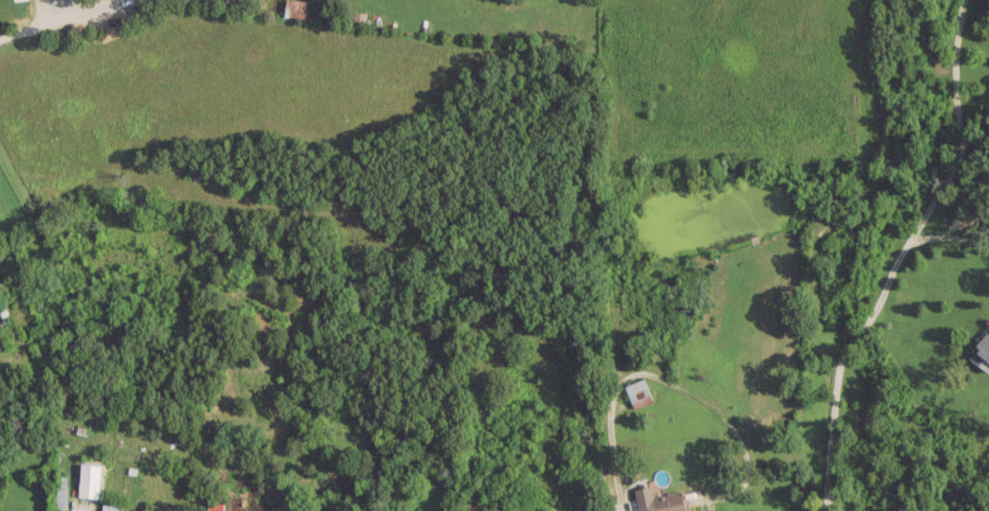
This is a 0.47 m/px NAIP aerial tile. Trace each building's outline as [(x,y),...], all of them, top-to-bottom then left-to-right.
[(304,18),(304,0),(283,0),(282,17),(304,18)] [(988,369),(988,327),(966,357),(987,372),(988,369)] [(624,383),(630,407),(650,401),(644,378),(624,383)] [(65,475),(55,475),(55,507),(65,507),(65,475)] [(681,491),(649,495),(651,507),(637,509),(637,510),(684,510),(681,491)] [(222,501),(205,501),(205,510),(222,510),(222,501)] [(101,502),(101,510),(120,510),(120,502),(101,502)]
